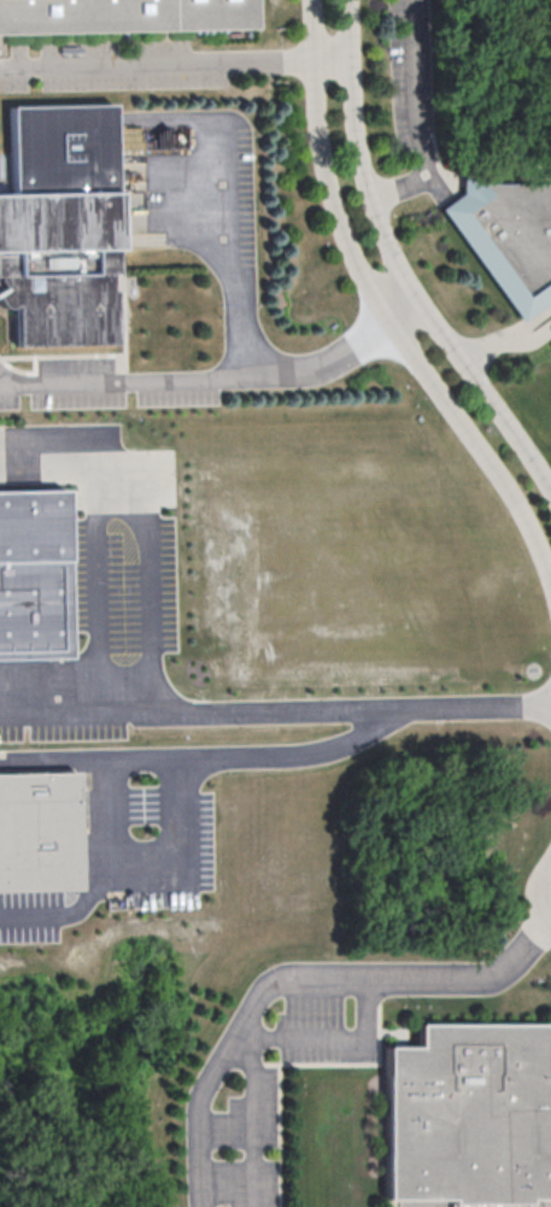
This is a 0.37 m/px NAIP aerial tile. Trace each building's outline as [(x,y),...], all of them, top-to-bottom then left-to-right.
[(253,30),(0,36),(0,0),(252,0),(253,30)] [(5,309),(0,307),(0,194),(11,194),(8,107),(110,105),(117,345),(14,347),(13,306),(5,309)] [(461,182),(550,183),(550,302),(521,323),(439,209),(461,193),(461,182)] [(66,658),(63,490),(0,491),(0,660),(66,658)] [(77,890),(0,892),(0,774),(74,772),(77,890)] [(540,1065),(550,1065),(550,1201),(527,1201),(527,1203),(450,1203),(450,1199),(385,1199),(385,1048),(415,1048),(415,1025),(540,1025),(540,1065)]
